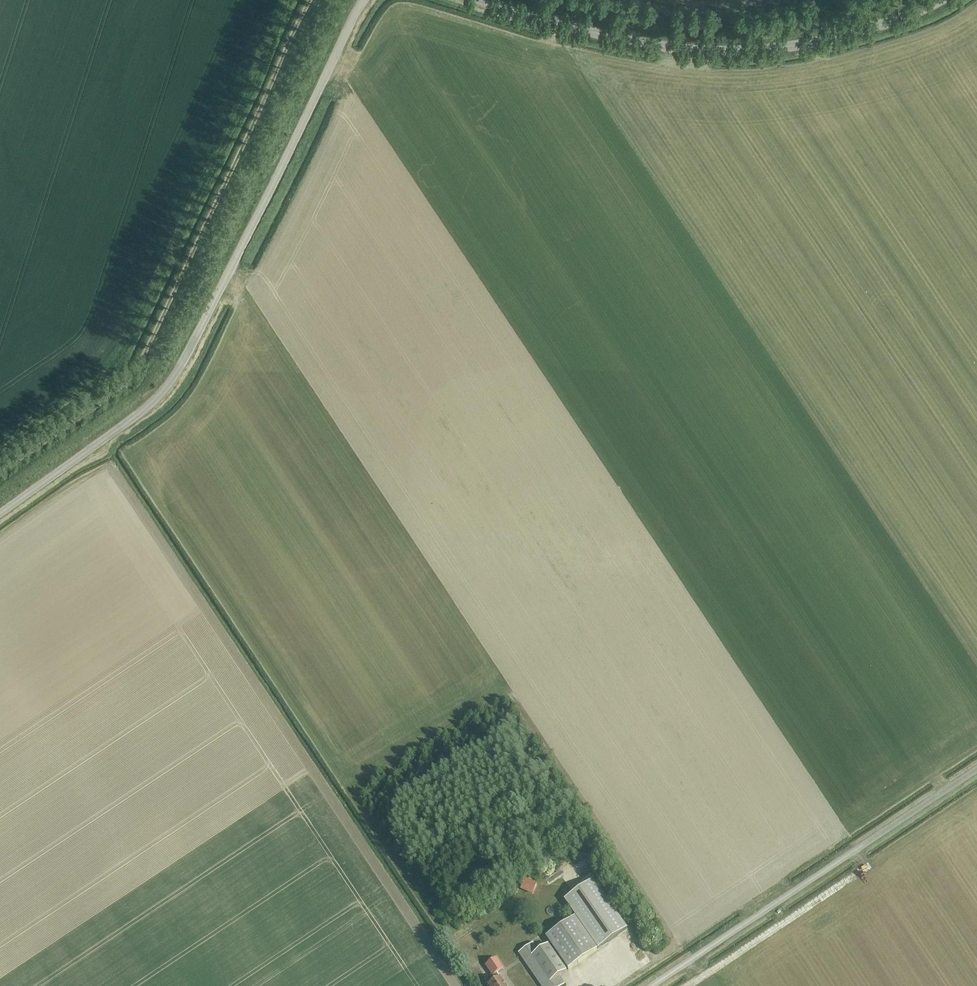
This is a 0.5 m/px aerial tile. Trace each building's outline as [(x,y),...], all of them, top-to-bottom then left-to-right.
[(563,899),(574,915),(597,950),(627,929),(592,878),(563,899)] [(597,950),(574,915),(544,936),(568,970),(597,950)] [(518,953),(524,961),(541,985),(563,985),(564,985),(558,977),(566,971),(548,945),(539,951),(533,943),(518,953)] [(489,985),(505,985),(497,973),(504,969),(496,958),(485,965),(492,976),(485,980),(489,985)]
